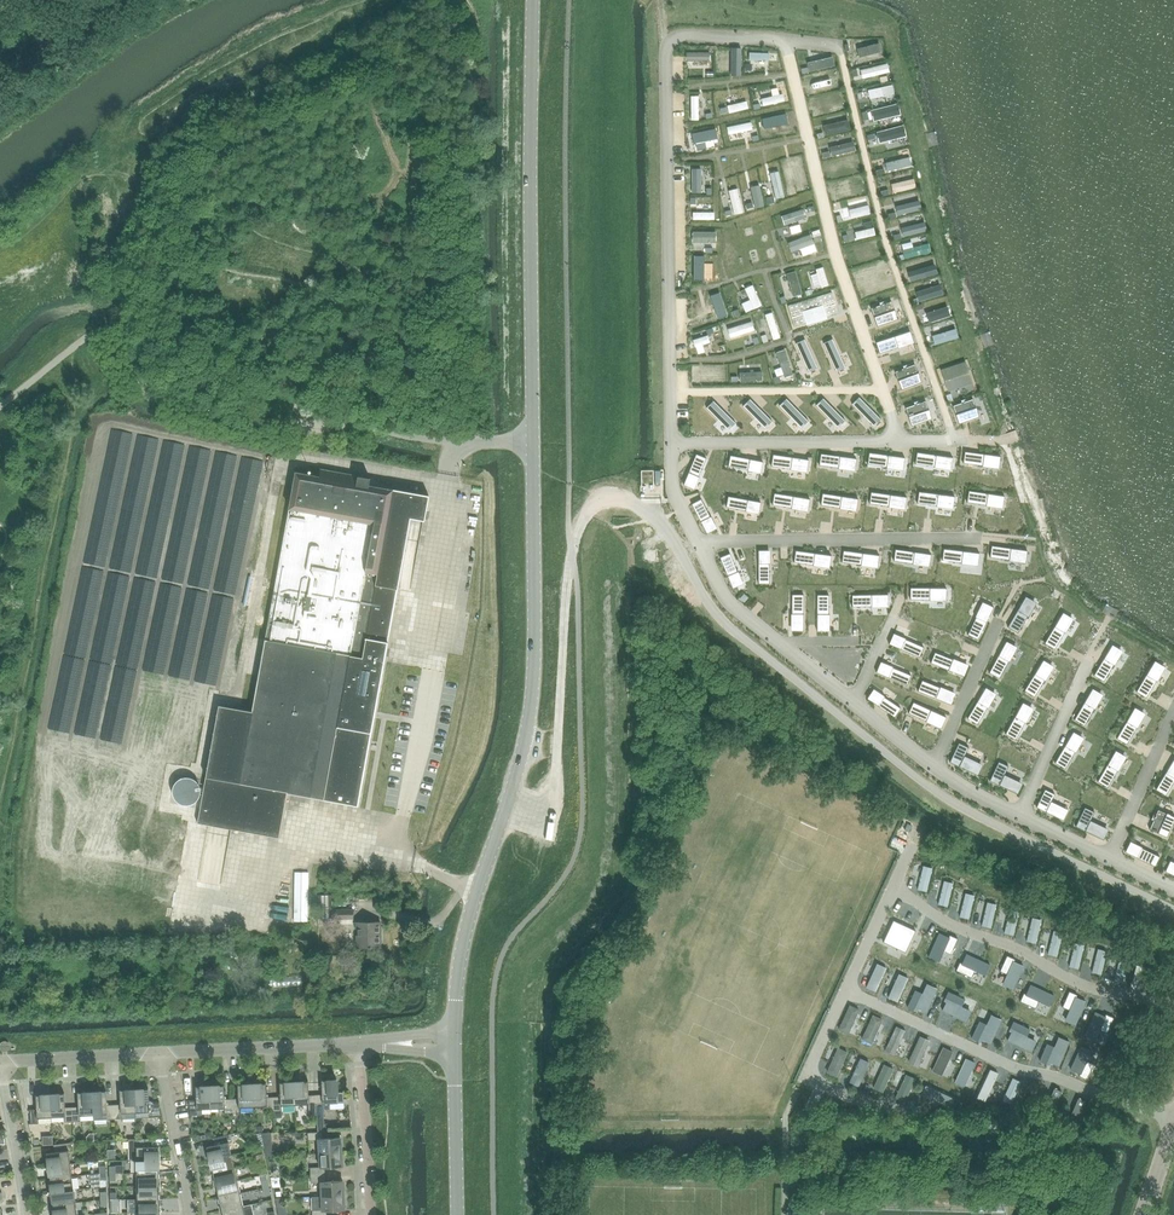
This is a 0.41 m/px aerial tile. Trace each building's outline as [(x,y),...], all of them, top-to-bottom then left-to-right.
[(832,292),(788,305),(794,326),(838,313),(832,292)] [(891,301),(871,308),(877,326),(898,319),(891,301)] [(965,362),(942,370),(949,390),(972,383),(965,362)] [(915,364),(895,371),(902,389),(922,382),(915,364)] [(973,398),(953,405),(959,424),(980,417),(973,398)] [(926,400),(905,407),(912,425),(932,419),(926,400)] [(429,495),(393,489),(369,485),(370,477),(320,468),(319,476),(295,471),(265,639),(252,711),(218,705),(207,770),(197,822),(208,824),(211,810),(233,814),(231,829),(279,837),(287,793),(323,799),(323,800),(358,806),(366,761),(373,721),(386,648),(393,612),(371,608),(375,585),(397,588),(410,517),(423,520),(424,520),(429,495)] [(959,742),(950,762),(978,775),(983,764),(965,755),(969,747),(959,742)] [(999,761),(990,780),(1018,794),(1023,783),(1005,774),(1008,766),(999,761)] [(1045,789),(1036,807),(1063,820),(1068,809),(1051,801),(1055,794),(1045,789)] [(1085,807),(1076,826),(1104,840),(1109,829),(1091,820),(1095,812),(1085,807)] [(1150,829),(1167,837),(1173,821),(1173,816),(1158,809),(1150,829)] [(256,861),(256,846),(216,847),(216,862),(256,861)] [(332,910),(332,918),(353,918),(353,910),(332,910)] [(893,920),(883,941),(906,952),(916,930),(893,920)] [(381,946),(380,921),(356,922),(357,947),(381,946)] [(939,933),(929,956),(929,957),(930,956),(939,960),(943,950),(951,954),(958,938),(950,935),(949,937),(939,933)] [(858,980),(858,981),(858,982),(858,983),(858,984),(858,985),(859,985),(859,986),(859,987),(860,987),(860,988),(860,989),(861,989),(861,990),(862,990),(862,991),(863,991),(863,992),(864,992),(865,992),(865,993),(866,993),(866,994),(875,999),(891,962),(869,952),(859,974),(859,975),(858,975),(858,976),(858,977),(858,978),(858,979),(858,980)] [(960,962),(956,970),(972,977),(975,969),(985,974),(989,965),(990,965),(967,954),(962,963),(960,962)] [(1007,955),(1000,970),(1008,974),(1003,984),(1012,988),(1012,989),(1013,989),(1023,965),(1014,961),(1015,959),(1007,955)] [(891,962),(875,999),(897,1009),(913,973),(891,962)] [(915,990),(907,1007),(908,1007),(909,1006),(916,1010),(917,1007),(926,1011),(925,1012),(926,1012),(937,988),(936,988),(927,984),(923,994),(916,991),(916,990),(915,990)] [(1024,993),(1020,1001),(1036,1008),(1039,1000),(1049,1005),(1053,996),(1054,996),(1054,995),(1031,984),(1026,994),(1024,993)] [(943,1009),(942,1010),(967,1021),(967,1020),(966,1020),(970,1011),(961,1006),(964,1000),(965,1000),(965,999),(948,991),(947,992),(948,992),(945,1000),(947,1001),(944,1009),(943,1009)] [(1069,991),(1062,1006),(1070,1010),(1066,1020),(1075,1024),(1074,1024),(1075,1025),(1086,1001),(1076,997),(1077,994),(1069,991)] [(1095,1012),(1084,1035),(1085,1036),(1086,1035),(1095,1039),(1099,1029),(1107,1033),(1114,1017),(1106,1014),(1105,1016),(1095,1012)] [(980,1021),(972,1038),(973,1038),(973,1037),(980,1041),(982,1038),(990,1042),(990,1043),(1002,1019),(1001,1018),(1000,1019),(991,1015),(987,1025),(980,1022),(981,1021),(980,1021)] [(1008,1039),(1007,1040),(1032,1051),(1032,1050),(1031,1050),(1035,1041),(1026,1036),(1029,1030),(1030,1030),(1030,1029),(1013,1021),(1013,1022),(1014,1022),(1010,1030),(1013,1031),(1009,1039),(1008,1039)] [(1047,1043),(1040,1061),(1041,1061),(1041,1060),(1049,1063),(1050,1061),(1058,1064),(1058,1065),(1059,1066),(1069,1041),(1068,1040),(1068,1041),(1059,1037),(1055,1047),(1048,1044),(1048,1043),(1047,1043)] [(835,1052),(838,1043),(826,1038),(822,1047),(835,1052)] [(1082,1045),(1071,1069),(1080,1073),(1079,1075),(1087,1079),(1094,1064),(1086,1060),(1091,1050),(1082,1046),(1082,1045)] [(61,1092),(69,1091),(68,1077),(60,1077),(61,1092)] [(317,1131),(317,1123),(325,1123),(324,1109),(330,1109),(330,1102),(344,1102),(343,1091),(337,1091),(337,1080),(337,1079),(321,1080),(322,1094),(315,1094),(316,1108),(317,1116),(317,1131)] [(317,1116),(316,1108),(315,1094),(309,1095),(308,1080),(294,1081),(295,1104),(308,1103),(309,1116),(317,1116)] [(274,1118),(282,1117),(282,1105),(295,1104),(294,1081),(279,1082),(280,1096),(273,1096),(274,1111),(274,1118)] [(266,1111),(274,1111),(273,1096),(267,1097),(266,1082),(252,1083),(253,1106),(266,1105),(266,1111)] [(238,1098),(231,1098),(232,1113),(240,1112),(240,1107),(253,1106),(252,1083),(237,1084),(238,1098)] [(224,1084),(210,1085),(211,1108),(224,1107),(224,1113),(232,1113),(231,1098),(225,1099),(224,1084)] [(195,1086),(196,1100),(190,1100),(189,1100),(190,1115),(202,1114),(202,1109),(211,1108),(210,1085),(195,1086)] [(162,1116),(160,1103),(160,1101),(149,1102),(148,1088),(134,1089),(135,1112),(136,1118),(162,1116)] [(136,1118),(135,1112),(134,1089),(120,1090),(120,1104),(114,1104),(115,1119),(136,1118)] [(93,1114),(106,1114),(107,1119),(115,1119),(114,1104),(107,1105),(106,1090),(92,1091),(93,1114)] [(80,1115),(93,1114),(92,1091),(78,1092),(78,1106),(72,1107),(72,1121),(80,1121),(80,1115)] [(50,1093),(35,1094),(36,1109),(30,1109),(29,1109),(30,1123),(43,1123),(42,1117),(51,1117),(50,1093)] [(64,1093),(50,1093),(51,1117),(64,1116),(65,1122),(72,1121),(72,1107),(65,1107),(64,1093)] [(176,1126),(186,1124),(184,1115),(175,1118),(176,1126)] [(317,1131),(307,1131),(308,1139),(318,1139),(319,1153),(341,1151),(340,1137),(322,1138),(322,1131),(317,1131)] [(207,1147),(210,1160),(231,1155),(228,1142),(232,1141),(230,1133),(212,1137),(212,1138),(213,1138),(214,1144),(206,1146),(207,1147)] [(151,1146),(150,1139),(151,1139),(151,1138),(133,1139),(129,1139),(129,1160),(136,1160),(159,1159),(158,1147),(159,1147),(159,1146),(151,1146)] [(69,1151),(72,1150),(71,1142),(53,1144),(54,1151),(46,1152),(46,1154),(46,1153),(48,1166),(70,1163),(69,1151)] [(320,1167),(310,1167),(310,1175),(325,1174),(325,1167),(342,1166),(341,1151),(319,1153),(320,1167)] [(234,1167),(231,1155),(210,1160),(212,1172),(234,1167)] [(159,1172),(159,1159),(136,1160),(136,1173),(159,1172)] [(72,1176),(70,1163),(48,1166),(50,1179),(72,1176)] [(212,1172),(215,1185),(237,1180),(234,1167),(212,1172)] [(159,1185),(159,1172),(136,1173),(137,1186),(159,1185)] [(320,1182),(321,1196),(343,1195),(343,1181),(325,1181),(325,1174),(310,1175),(310,1183),(320,1182)] [(73,1189),(72,1176),(50,1179),(51,1192),(73,1189)] [(237,1180),(215,1185),(218,1198),(240,1193),(237,1180)] [(137,1199),(159,1198),(159,1185),(137,1186),(137,1199)] [(51,1192),(53,1205),(75,1202),(73,1189),(51,1192)] [(218,1198),(221,1210),(243,1205),(240,1193),(218,1198)] [(312,1214),(327,1214),(326,1210),(344,1209),(343,1195),(321,1196),(311,1196),(312,1214)] [(137,1199),(137,1212),(159,1211),(159,1198),(137,1199)] [(75,1202),(53,1205),(54,1214),(77,1214),(75,1202)] [(253,1211),(245,1213),(243,1205),(221,1210),(222,1214),(254,1214),(253,1211)]
